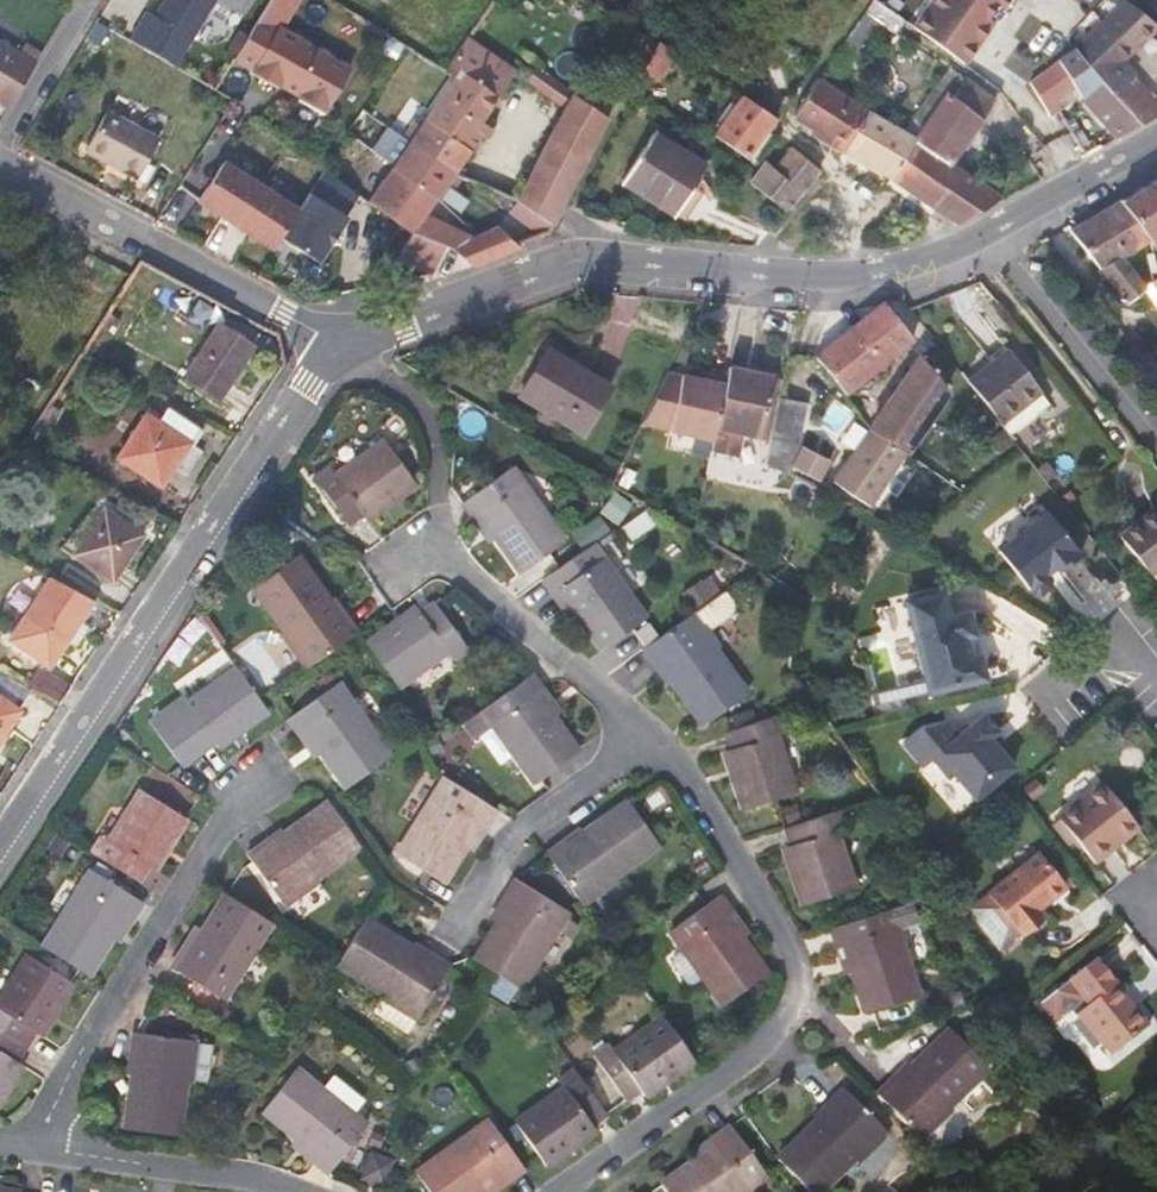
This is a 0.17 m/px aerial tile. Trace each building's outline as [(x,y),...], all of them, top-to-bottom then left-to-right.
[(146,15),(138,10),(121,38),(171,67),(211,0),(155,0),(146,15)] [(235,13),(243,0),(214,0),(235,13)] [(257,18),(278,30),(296,0),(267,0),(257,18)] [(904,22),(957,61),(996,7),(1002,11),(1010,0),(920,0),(904,22)] [(1126,1),(1103,22),(1129,46),(1144,33),(1155,24),(1126,1)] [(278,30),(257,18),(231,61),(249,72),(248,75),(273,90),(277,84),(296,95),(292,101),(318,117),(345,71),(278,30)] [(1116,57),(1129,46),(1103,22),(1087,37),(1072,51),(1097,80),(1137,125),(1156,112),(1156,103),(1116,57)] [(1144,33),(1156,49),(1156,50),(1156,26),(1155,24),(1144,33)] [(628,29),(620,48),(634,56),(643,37),(628,29)] [(420,119),(468,150),(480,133),(486,137),(494,124),(482,117),(503,86),(516,75),(464,37),(441,71),(449,75),(420,119)] [(37,51),(22,41),(16,52),(31,62),(37,51)] [(16,52),(0,43),(0,102),(8,107),(34,63),(31,62),(16,52)] [(648,63),(662,72),(670,58),(656,48),(648,63)] [(1072,86),(1079,96),(1097,80),(1072,51),(1070,52),(1029,86),(1048,115),(1054,111),(1052,102),(1072,86)] [(604,120),(533,69),(523,83),(563,110),(548,139),(583,160),(604,120)] [(839,152),(840,153),(865,109),(817,77),(791,118),(818,135),(816,139),(839,152)] [(948,96),(943,92),(909,139),(949,166),(950,165),(978,124),(992,102),(962,78),(948,96)] [(1117,138),(1137,125),(1097,80),(1079,96),(1117,138)] [(900,133),(909,139),(943,92),(934,85),(900,133)] [(992,102),(978,124),(998,141),(1021,122),(997,95),(992,102)] [(710,137),(744,158),(770,124),(773,120),(738,98),(710,137)] [(900,133),(865,109),(840,153),(867,168),(886,178),(909,139),(900,133)] [(107,113),(88,147),(104,156),(102,161),(135,179),(156,140),(107,113)] [(450,227),(424,215),(468,150),(420,119),(389,165),(381,160),(375,170),(383,175),(354,218),(401,251),(397,261),(433,272),(450,227)] [(545,236),(583,160),(548,139),(508,213),(542,238),(545,236)] [(650,139),(619,188),(676,223),(706,176),(685,162),(673,154),(650,139)] [(673,154),(685,162),(695,147),(684,139),(673,154)] [(966,220),(998,198),(950,165),(949,166),(909,139),(886,178),(966,220)] [(85,152),(102,161),(104,156),(88,147),(85,152)] [(788,148),(770,169),(763,164),(720,217),(754,246),(780,215),(817,172),(788,148)] [(195,204),(271,251),(279,237),(296,210),(220,163),(195,204)] [(296,210),(279,237),(317,261),(346,215),(342,212),(354,192),(321,171),(296,210)] [(1156,235),(1156,177),(1120,200),(1149,240),(1156,235)] [(1147,286),(1124,255),(1149,240),(1120,200),(1072,229),(1126,301),(1143,288),(1147,286)] [(496,226),(446,246),(473,266),(520,247),(496,226)] [(1153,281),(1147,286),(1143,288),(1156,306),(1156,286),(1153,281)] [(845,392),(911,338),(883,302),(817,355),(845,392)] [(217,398),(251,347),(216,325),(182,374),(217,398)] [(555,332),(528,377),(592,414),(620,369),(555,332)] [(1007,433),(1046,403),(1005,349),(963,381),(997,423),(999,422),(1007,433)] [(684,372),(669,427),(711,436),(708,448),(736,454),(741,430),(757,434),(772,372),(752,368),(755,358),(742,356),(740,365),(729,363),(726,376),(706,372),(704,377),(684,372)] [(946,391),(920,360),(897,394),(931,415),(946,391)] [(669,427),(684,372),(669,369),(643,422),(669,427)] [(780,396),(785,375),(772,372),(757,434),(770,436),(780,396)] [(897,394),(835,484),(870,507),(931,415),(897,394)] [(796,441),(806,401),(780,396),(770,436),(796,441)] [(193,445),(203,431),(166,406),(154,422),(144,415),(116,457),(159,486),(173,466),(187,475),(203,451),(193,445)] [(354,515),(357,520),(407,485),(375,441),(325,476),(320,469),(306,479),(339,525),(354,515)] [(804,448),(794,467),(821,481),(831,462),(804,448)] [(469,514),(475,510),(490,531),(518,569),(560,539),(508,466),(459,500),(469,514)] [(1118,535),(1146,573),(1156,565),(1156,506),(1118,535)] [(110,582),(141,535),(102,510),(72,556),(110,582)] [(490,531),(475,510),(469,514),(484,535),(490,531)] [(1079,553),(1045,511),(996,550),(1030,593),(1079,553)] [(597,648),(640,619),(587,543),(538,579),(548,594),(556,589),(570,609),(597,648)] [(351,631),(333,607),(329,610),(291,557),(248,588),(279,631),(274,635),(298,668),(351,631)] [(698,606),(721,586),(708,572),(686,592),(698,606)] [(570,609),(556,589),(548,594),(563,615),(570,609)] [(875,602),(879,626),(928,617),(924,593),(875,602)] [(39,594),(9,640),(48,666),(78,621),(39,594)] [(359,643),(389,686),(440,650),(445,658),(461,647),(428,602),(412,612),(409,608),(359,643)] [(711,650),(716,646),(691,609),(638,648),(657,673),(661,669),(700,724),(743,693),(711,650)] [(928,617),(879,626),(892,692),(976,677),(964,610),(928,617)] [(228,668),(180,703),(174,695),(159,705),(194,751),(207,742),(210,746),(259,710),(252,700),(228,668)] [(19,698),(26,685),(0,671),(0,688),(19,698)] [(467,737),(485,724),(527,783),(570,753),(542,713),(528,693),(534,689),(523,675),(465,716),(457,722),(467,737)] [(383,756),(330,684),(282,719),(292,733),(297,729),(313,750),(340,787),(383,756)] [(534,689),(528,693),(542,713),(548,709),(534,689)] [(17,711),(0,700),(0,737),(17,711)] [(941,761),(966,793),(1005,762),(992,745),(982,732),(988,728),(991,726),(978,709),(952,729),(940,713),(917,718),(896,734),(915,758),(925,750),(930,746),(941,761)] [(727,748),(721,750),(739,804),(790,789),(772,733),(782,730),(776,712),(721,729),(727,748)] [(982,732),(992,745),(998,740),(988,728),(982,732)] [(313,750),(297,729),(292,733),(307,754),(313,750)] [(930,746),(925,750),(936,765),(941,761),(930,746)] [(492,810),(441,778),(390,851),(435,881),(462,842),(476,822),(481,825),(492,810)] [(1107,844),(1132,824),(1101,783),(1062,814),(1096,860),(1110,849),(1107,844)] [(140,870),(146,874),(178,822),(131,793),(98,845),(92,841),(82,857),(130,887),(140,870)] [(543,854),(579,905),(615,880),(611,874),(656,842),(626,800),(570,841),(567,836),(543,854)] [(782,841),(801,899),(851,883),(833,825),(842,822),(836,805),(782,823),(787,839),(782,841)] [(283,910),(318,885),(315,880),(356,849),(325,806),(271,845),(268,842),(246,858),(283,910)] [(467,845),(481,825),(476,822),(462,842),(467,845)] [(1066,883),(1042,849),(989,887),(1019,929),(1043,910),(1039,905),(1066,883)] [(127,922),(136,907),(84,875),(36,952),(82,980),(105,941),(119,918),(127,922)] [(515,986),(552,928),(565,936),(574,922),(561,915),(564,910),(514,878),(503,895),(509,899),(497,919),(470,959),(492,972),(515,986)] [(716,891),(664,927),(716,1001),(760,970),(734,932),(719,911),(726,906),(716,891)] [(168,966),(219,997),(267,920),(223,892),(198,933),(184,954),(178,950),(168,966)] [(490,915),(497,919),(509,899),(503,895),(490,915)] [(902,897),(885,902),(828,920),(834,939),(841,936),(849,960),(862,1005),(912,990),(889,915),(906,910),(902,897)] [(719,911),(734,932),(740,927),(726,906),(719,911)] [(115,942),(127,922),(119,918),(105,941),(113,945),(115,942)] [(191,929),(178,950),(184,954),(198,933),(191,929)] [(849,960),(841,936),(834,939),(841,962),(849,960)] [(480,992),(483,988),(457,972),(455,975),(398,941),(370,987),(415,1015),(411,1019),(448,1043),(480,992)] [(1107,1056),(1148,1025),(1097,960),(1043,1002),(1058,1022),(1087,1000),(1089,1002),(1075,1013),(1107,1056)] [(19,1052),(28,1039),(33,1041),(64,990),(19,962),(0,993),(0,1041),(19,1052)] [(619,1096),(634,1086),(638,1090),(686,1055),(656,1012),(607,1048),(601,1040),(586,1051),(619,1096)] [(904,1070),(900,1066),(879,1086),(923,1133),(954,1103),(950,1099),(988,1061),(951,1023),(904,1070)] [(125,1058),(132,1059),(122,1126),(173,1133),(181,1080),(188,1081),(194,1039),(129,1030),(125,1058)] [(15,1072),(9,1069),(19,1052),(0,1041),(0,1097),(15,1072)] [(508,1120),(539,1164),(588,1128),(585,1123),(601,1111),(568,1065),(552,1077),(557,1085),(508,1120)] [(329,1173),(369,1127),(300,1069),(267,1110),(302,1140),(322,1156),(316,1163),(329,1173)] [(822,1103),(826,1108),(776,1155),(814,1191),(853,1155),(857,1159),(889,1128),(845,1081),(822,1103)] [(410,1171),(426,1191),(469,1191),(480,1184),(500,1169),(505,1175),(518,1165),(483,1117),(410,1171)] [(662,1191),(736,1191),(761,1173),(725,1124),(711,1135),(715,1141),(694,1156),(656,1184),(662,1191)] [(711,1135),(690,1150),(694,1156),(715,1141),(711,1135)] [(322,1156),(302,1140),(297,1146),(316,1163),(322,1156)] [(364,1180),(384,1187),(392,1161),(373,1154),(364,1180)] [(485,1190),(505,1175),(500,1169),(480,1184),(485,1190)]
